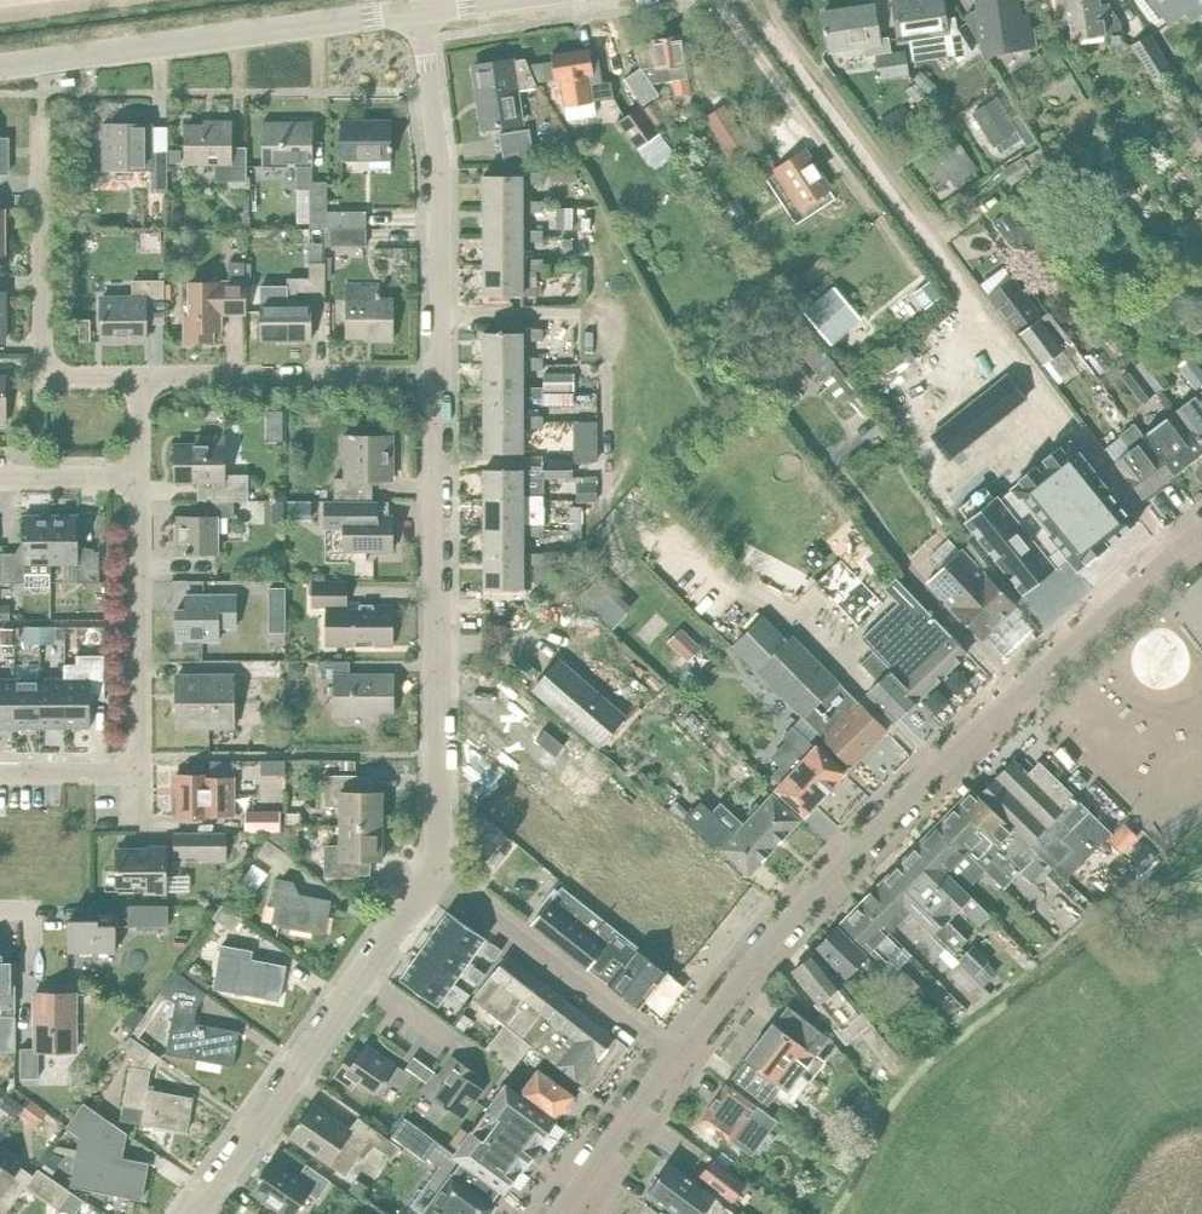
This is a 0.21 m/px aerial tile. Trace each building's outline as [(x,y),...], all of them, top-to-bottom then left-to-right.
[(892,2),(898,40),(909,39),(911,50),(948,45),(958,61),(972,52),(956,27),(954,17),(945,18),(943,0),(904,0),(892,2)] [(964,18),(988,59),(998,53),(1037,47),(1035,27),(1027,28),(1025,13),(1015,15),(1012,0),(976,0),(977,9),(964,18)] [(1059,19),(1068,18),(1071,40),(1104,35),(1106,44),(1123,41),(1120,21),(1113,10),(1109,10),(1108,3),(1099,4),(1099,0),(1056,0),(1059,19)] [(1171,21),(1184,12),(1184,11),(1192,21),(1201,14),(1201,0),(1155,0),(1171,21)] [(873,4),(823,11),(829,50),(864,45),(865,56),(890,52),(888,37),(878,38),(873,4)] [(1150,33),(1129,45),(1150,80),(1152,79),(1157,87),(1174,77),(1169,69),(1171,68),(1150,33)] [(640,69),(625,79),(643,105),(658,94),(650,83),(673,80),(675,95),(688,93),(680,36),(651,40),(651,42),(636,45),(640,69)] [(589,48),(551,54),(555,79),(562,78),(566,104),(616,96),(614,79),(605,81),(602,62),(592,64),(589,48)] [(893,76),(901,75),(908,74),(905,51),(900,52),(890,53),(893,76)] [(903,89),(901,75),(893,76),(890,53),(875,55),(881,93),(903,89)] [(513,59),(474,65),(483,128),(522,122),(518,90),(537,87),(525,58),(513,59)] [(995,102),(973,117),(992,147),(996,145),(1001,153),(1021,140),(1027,149),(1036,143),(1019,116),(1009,123),(995,102)] [(641,105),(618,121),(637,148),(660,131),(641,105)] [(724,105),(706,118),(732,157),(750,145),(724,105)] [(940,115),(930,122),(936,131),(946,124),(940,115)] [(341,121),(341,157),(391,157),(391,122),(341,121)] [(152,122),(102,122),(102,169),(151,169),(151,189),(168,189),(167,160),(152,160),(152,122)] [(205,126),(186,126),(186,163),(229,162),(229,182),(246,181),(246,146),(233,146),(232,122),(205,122),(205,126)] [(327,228),(327,211),(327,181),(312,181),(312,122),(263,122),(263,164),(297,164),(297,189),(308,189),(309,229),(324,229),(327,228)] [(681,129),(677,123),(669,122),(663,126),(670,137),(681,129)] [(529,129),(499,133),(504,165),(520,165),(529,165),(534,160),(532,151),(529,129)] [(931,146),(918,155),(926,166),(929,163),(942,182),(949,177),(955,184),(976,169),(950,132),(939,140),(945,148),(937,154),(931,146)] [(692,150),(683,138),(673,145),(682,157),(692,150)] [(828,186),(806,153),(779,171),(778,171),(800,204),(828,186)] [(1023,156),(1001,170),(1010,184),(1032,171),(1023,156)] [(772,159),(759,167),(767,179),(778,171),(779,171),(772,159)] [(577,167),(550,168),(550,181),(578,180),(577,167)] [(1122,170),(1110,178),(1132,211),(1145,203),(1122,170)] [(483,176),(483,205),(522,205),(522,200),(522,182),(543,182),(543,171),(520,171),(520,176),(483,176)] [(736,197),(717,209),(727,224),(745,212),(736,197)] [(522,234),(522,229),(523,211),(542,211),(542,200),(522,200),(522,205),(483,205),(483,234),(522,234)] [(573,207),(556,207),(556,229),(573,229),(573,207)] [(366,211),(327,211),(327,228),(366,228),(366,211)] [(1005,213),(991,224),(1020,261),(1034,250),(1005,213)] [(1196,218),(1183,226),(1198,249),(1201,246),(1201,227),(1196,218)] [(366,246),(366,228),(324,229),(324,246),(366,246)] [(541,229),(522,229),(522,234),(483,234),(483,263),(522,263),(522,258),(522,241),(543,240),(543,236),(542,236),(541,229)] [(572,238),(563,238),(563,255),(573,255),(572,238)] [(543,258),(522,258),(522,263),(483,263),(483,293),(484,293),(510,293),(522,293),(522,269),(543,269),(543,258)] [(189,315),(184,315),(184,341),(213,340),(213,331),(221,331),(221,314),(245,314),(243,262),(229,262),(229,280),(227,280),(227,283),(189,283),(189,315)] [(260,301),(260,340),(310,340),(310,301),(296,301),(296,292),(324,292),(324,262),(310,262),(310,277),(287,277),(286,301),(260,301)] [(1013,278),(989,295),(1014,329),(1037,311),(1013,278)] [(929,281),(913,293),(925,309),(941,296),(929,281)] [(101,298),(101,341),(146,341),(146,315),(163,315),(163,282),(133,282),(133,298),(101,298)] [(379,283),(347,283),(347,336),(365,336),(365,339),(393,339),(392,299),(378,299),(379,283)] [(834,288),(804,313),(830,345),(861,320),(834,288)] [(510,293),(484,293),(484,305),(510,305),(510,293)] [(522,362),(522,357),(522,339),(542,339),(542,328),(522,328),(522,319),(497,319),(497,332),(482,332),(482,362),(522,362)] [(1062,349),(1039,319),(1020,333),(1043,364),(1062,349)] [(1194,331),(1201,342),(1201,325),(1194,331)] [(814,337),(799,349),(844,407),(860,395),(814,337)] [(1149,355),(1137,364),(1157,391),(1168,405),(1173,402),(1162,388),(1169,382),(1149,355)] [(1179,365),(1197,388),(1201,384),(1201,371),(1191,356),(1179,365)] [(543,357),(522,357),(522,362),(482,362),(482,391),(522,391),(522,387),(522,368),(543,368),(543,357)] [(794,359),(760,388),(776,408),(811,379),(794,359)] [(1157,391),(1137,364),(1125,373),(1145,401),(1157,391)] [(543,391),(573,391),(574,372),(543,372),(543,387),(543,391)] [(1007,375),(983,394),(1001,417),(1026,397),(1007,375)] [(573,391),(543,391),(543,387),(522,387),(522,391),(482,391),(482,421),(522,420),(522,416),(522,398),(543,398),(543,405),(573,405),(573,391)] [(1182,425),(1182,424),(1183,424),(1186,428),(1201,449),(1201,396),(1200,393),(1173,414),(1182,425)] [(983,394),(973,402),(991,425),(1001,417),(983,394)] [(973,402),(963,410),(981,433),(991,425),(973,402)] [(963,410),(953,418),(971,441),(981,433),(963,410)] [(284,411),(267,411),(267,424),(284,424),(284,411)] [(1174,474),(1201,452),(1201,449),(1186,428),(1183,424),(1182,425),(1180,426),(1172,415),(1144,436),(1156,451),(1174,474)] [(522,420),(482,421),(482,451),(522,451),(522,427),(543,427),(543,416),(522,416),(522,420)] [(953,418),(932,435),(950,458),(971,441),(953,418)] [(334,479),(334,502),(368,502),(368,501),(372,501),(373,479),(392,479),(392,435),(343,435),(343,458),(350,458),(350,480),(334,479)] [(197,444),(175,444),(175,483),(205,483),(205,501),(248,501),(248,474),(224,475),(223,436),(196,436),(197,444)] [(1174,474),(1156,451),(1154,453),(1144,440),(1115,462),(1143,497),(1174,474)] [(985,486),(958,508),(967,519),(965,521),(1024,594),(1035,585),(1044,578),(1055,568),(1055,567),(1067,557),(1078,570),(1087,563),(1088,565),(1110,548),(1108,546),(1136,523),(1107,488),(1109,486),(1099,474),(1097,475),(1094,471),(1095,469),(1088,461),(1087,462),(1084,459),(1086,458),(1079,450),(1077,451),(1070,442),(1061,449),(1058,446),(1043,458),(1046,461),(1037,469),(1034,465),(1019,478),(1021,481),(999,499),(996,495),(994,497),(985,486)] [(597,447),(573,448),(573,461),(577,461),(597,460),(597,447)] [(522,469),(483,469),(483,499),(522,499),(522,494),(542,494),(542,478),(572,478),(572,477),(572,461),(562,461),(543,461),(543,465),(522,465),(522,469)] [(256,474),(250,474),(250,487),(262,487),(262,480),(256,474)] [(596,503),(596,483),(577,483),(578,503),(581,503),(596,503)] [(522,499),(483,499),(483,528),(522,528),(522,524),(542,524),(542,494),(522,494),(522,499)] [(205,517),(176,518),(176,553),(186,553),(186,554),(191,554),(191,553),(218,553),(218,534),(227,533),(227,518),(234,518),(234,502),(205,502),(205,517)] [(312,502),(288,502),(288,520),(312,520),(312,502)] [(334,502),(325,502),(325,528),(344,528),(344,551),(392,551),(392,516),(377,516),(377,502),(368,502),(334,502)] [(51,564),(51,515),(24,515),(24,549),(0,548),(0,582),(25,582),(25,587),(51,587),(51,564)] [(78,515),(51,515),(51,564),(64,564),(64,582),(100,582),(100,551),(78,551),(78,515)] [(542,524),(522,524),(522,528),(483,528),(483,557),(522,557),(522,553),(522,535),(543,535),(542,524)] [(543,545),(543,560),(562,560),(562,545),(543,545)] [(962,550),(928,581),(951,606),(950,607),(979,638),(983,635),(1003,657),(1033,629),(1012,607),(1015,605),(986,573),(985,574),(962,550)] [(542,553),(522,553),(522,557),(483,557),(483,587),(523,587),(522,564),(533,564),(533,581),(544,581),(559,564),(559,560),(542,560),(542,553)] [(841,560),(816,584),(858,626),(879,606),(855,582),(859,578),(841,560)] [(791,567),(768,592),(786,610),(809,585),(791,567)] [(861,638),(873,651),(917,700),(968,652),(895,577),(884,588),(898,602),(861,638)] [(313,581),(313,607),(326,607),(326,645),(393,645),(393,605),(347,605),(347,581),(313,581)] [(268,587),(268,617),(286,618),(286,587),(268,587)] [(191,610),(176,610),(176,641),(183,641),(183,651),(202,650),(202,641),(219,640),(219,627),(236,627),(236,595),(190,595),(191,610)] [(0,604),(0,620),(10,620),(10,604),(0,604)] [(763,615),(732,646),(756,670),(803,719),(805,717),(825,737),(824,739),(852,766),(868,782),(903,746),(886,730),(825,670),(791,635),(787,639),(763,615)] [(41,628),(26,628),(26,641),(41,641),(41,628)] [(55,628),(41,628),(41,641),(55,641),(55,628)] [(680,628),(668,642),(688,661),(701,647),(680,628)] [(14,629),(2,629),(1,645),(14,645),(14,629)] [(917,700),(873,651),(860,663),(878,682),(868,692),(895,721),(917,700)] [(65,679),(66,727),(91,727),(91,692),(104,692),(104,700),(105,700),(105,655),(77,655),(77,664),(65,664),(65,679)] [(349,659),(319,660),(319,678),(333,677),(334,713),(393,714),(393,675),(349,675),(349,659)] [(557,660),(533,689),(599,745),(624,716),(557,660)] [(281,662),(242,662),(242,676),(281,676),(281,662)] [(305,673),(304,663),(289,663),(289,679),(298,679),(305,673)] [(234,676),(178,676),(178,727),(234,726),(234,676)] [(16,728),(16,679),(0,679),(0,728),(16,728)] [(16,679),(16,728),(41,727),(41,679),(16,679)] [(41,727),(66,727),(65,679),(41,679),(41,727)] [(780,747),(771,757),(780,766),(772,775),(781,783),(778,787),(806,813),(844,772),(816,746),(815,748),(792,727),(784,736),(787,739),(780,747)] [(1031,843),(1039,850),(1056,868),(1054,869),(1065,880),(1112,833),(1080,802),(1039,763),(1027,775),(1014,761),(982,794),(1031,843)] [(339,805),(339,823),(384,823),(383,789),(358,790),(358,772),(323,773),(323,805),(339,805)] [(234,777),(211,777),(211,775),(177,775),(177,818),(211,818),(211,815),(234,815),(234,777)] [(975,787),(939,824),(968,852),(986,870),(1003,887),(1019,870),(1032,882),(1045,868),(1033,856),(1039,850),(1031,843),(982,794),(975,787)] [(701,799),(684,817),(715,846),(719,842),(723,846),(722,847),(750,873),(799,819),(772,794),(761,806),(756,801),(747,811),(751,815),(744,823),(721,801),(713,810),(701,799)] [(280,811),(245,811),(245,831),(280,831),(280,811)] [(384,823),(339,823),(339,844),(324,844),(324,875),(359,875),(359,857),(384,856),(384,823)] [(939,824),(919,844),(966,889),(976,879),(986,870),(968,852),(939,824)] [(1124,824),(1108,839),(1122,853),(1138,838),(1124,824)] [(227,833),(176,834),(176,855),(200,855),(200,860),(228,859),(227,833)] [(267,839),(256,854),(284,874),(295,860),(288,854),(267,839)] [(911,911),(953,953),(967,939),(948,921),(961,908),(979,926),(990,914),(970,895),(966,889),(919,844),(881,883),(911,911)] [(1141,844),(1131,854),(1139,862),(1149,853),(1141,844)] [(118,850),(117,891),(167,891),(167,848),(151,847),(151,850),(118,850)] [(359,888),(359,875),(324,875),(327,883),(346,883),(346,888),(359,888)] [(276,877),(271,906),(274,906),(271,923),(326,933),(333,898),(291,890),(292,881),(276,877)] [(952,955),(953,953),(910,911),(881,883),(861,903),(890,931),(896,925),(933,962),(946,948),(952,955)] [(638,1008),(668,973),(638,948),(639,947),(564,885),(534,922),(638,1008)] [(890,931),(861,903),(843,922),(872,950),(911,988),(917,983),(894,960),(906,948),(890,932),(890,931)] [(222,904),(212,918),(234,932),(243,919),(222,904)] [(168,905),(128,905),(128,926),(168,926),(168,905)] [(449,911),(433,934),(469,960),(485,936),(449,911)] [(101,920),(71,921),(71,953),(118,951),(118,925),(101,925),(101,920)] [(837,927),(816,948),(847,978),(868,957),(837,927)] [(433,934),(417,956),(453,982),(469,960),(433,934)] [(492,942),(484,953),(495,960),(502,949),(492,942)] [(973,944),(958,960),(974,977),(987,963),(990,961),(973,944)] [(222,945),(214,988),(233,992),(279,1000),(286,966),(251,959),(252,951),(222,945)] [(0,955),(0,1004),(17,1004),(17,974),(17,965),(3,965),(3,955),(0,955)] [(472,998),(496,1017),(503,1007),(503,1002),(513,989),(525,999),(540,979),(509,955),(472,998)] [(816,955),(794,972),(819,1002),(816,1004),(827,1018),(826,1019),(847,1044),(862,1032),(896,1074),(906,1066),(816,955)] [(417,956),(401,979),(437,1005),(453,982),(417,956)] [(475,966),(467,976),(478,984),(485,973),(475,966)] [(176,970),(161,992),(175,1002),(166,1052),(235,1065),(241,1031),(195,1022),(198,1006),(207,993),(176,970)] [(616,1038),(540,979),(525,999),(513,989),(503,1002),(503,1007),(496,1017),(505,1024),(485,1048),(511,1070),(531,1044),(577,1081),(595,1058),(598,1061),(616,1038)] [(36,1047),(22,1048),(22,1077),(39,1077),(39,1050),(76,1050),(76,993),(36,993),(36,1047)] [(747,1059),(733,1076),(768,1104),(781,1087),(791,1095),(798,1086),(795,1083),(802,1074),(811,1081),(826,1061),(817,1054),(830,1036),(820,1029),(823,1025),(800,998),(793,1008),(788,1005),(775,1022),(774,1021),(745,1057),(747,1059)] [(133,1006),(124,1018),(135,1026),(144,1014),(133,1006)] [(464,1014),(456,1025),(464,1030),(472,1019),(464,1014)] [(0,1017),(0,1050),(15,1050),(15,1017),(0,1017)] [(123,1104),(120,1119),(188,1132),(195,1097),(149,1088),(153,1069),(152,1069),(160,1057),(130,1036),(121,1048),(134,1057),(130,1065),(131,1065),(124,1104),(123,1104)] [(347,1056),(333,1075),(353,1089),(357,1083),(375,1095),(396,1064),(366,1044),(354,1061),(347,1056)] [(446,1080),(433,1097),(444,1105),(441,1108),(446,1112),(448,1108),(462,1119),(484,1090),(466,1077),(472,1070),(452,1056),(438,1075),(446,1080)] [(414,1057),(407,1067),(427,1081),(434,1071),(414,1057)] [(507,1085),(495,1101),(522,1121),(535,1104),(557,1119),(565,1108),(570,1107),(576,1100),(575,1095),(576,1094),(539,1069),(521,1094),(507,1085)] [(701,1119),(730,1140),(731,1139),(751,1154),(752,1152),(749,1150),(771,1119),(775,1122),(776,1121),(755,1106),(756,1105),(727,1084),(701,1119)] [(8,1093),(0,1104),(0,1106),(15,1118),(24,1106),(8,1093)] [(30,1101),(21,1114),(37,1126),(47,1113),(30,1101)] [(495,1101),(455,1153),(440,1141),(429,1155),(442,1164),(413,1203),(425,1212),(424,1213),(490,1213),(496,1205),(493,1202),(503,1189),(506,1191),(523,1168),(525,1169),(543,1145),(541,1143),(558,1120),(557,1119),(535,1104),(522,1121),(495,1101)] [(298,1125),(290,1136),(347,1175),(360,1156),(364,1159),(374,1145),(386,1153),(391,1162),(401,1147),(358,1116),(350,1128),(314,1102),(300,1122),(299,1121),(297,1124),(298,1125)] [(84,1103),(67,1126),(81,1135),(71,1184),(142,1198),(149,1163),(122,1157),(127,1133),(115,1124),(84,1103)] [(802,1116),(785,1103),(774,1116),(791,1129),(802,1116)] [(406,1117),(392,1137),(425,1160),(429,1155),(440,1141),(406,1117)] [(6,1190),(18,1198),(35,1173),(15,1160),(14,1160),(0,1150),(0,1198),(6,1190)] [(48,1158),(42,1167),(52,1174),(59,1165),(58,1165),(63,1157),(54,1151),(49,1158),(48,1158)] [(252,1189),(288,1213),(292,1213),(309,1190),(318,1196),(330,1178),(307,1162),(299,1173),(275,1157),(252,1189)] [(744,1183),(733,1174),(713,1159),(700,1175),(732,1199),(744,1183)] [(670,1164),(650,1192),(679,1213),(706,1213),(717,1198),(670,1164)] [(39,1169),(26,1187),(57,1209),(56,1213),(74,1213),(75,1211),(84,1199),(39,1169)] [(357,1179),(349,1190),(360,1197),(368,1186),(357,1179)]
